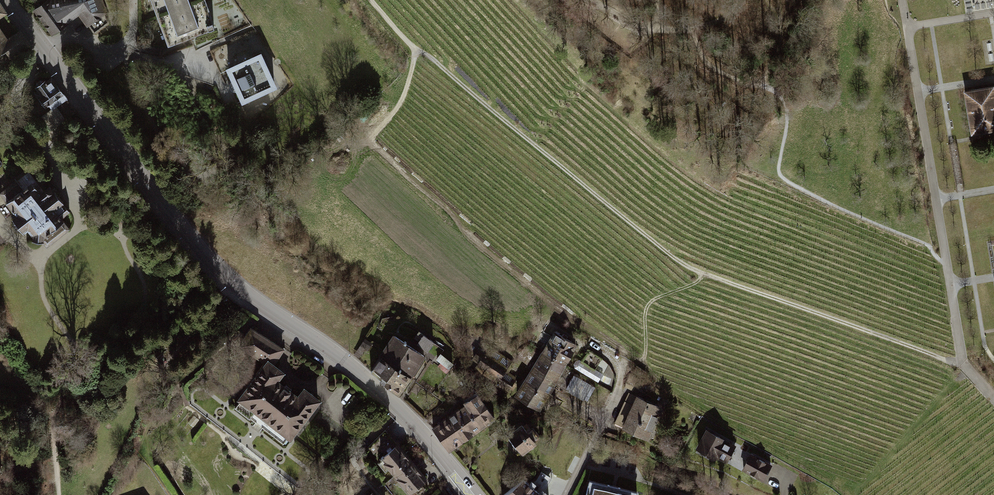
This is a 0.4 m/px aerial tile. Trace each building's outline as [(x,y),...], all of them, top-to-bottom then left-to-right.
[(35,10),(51,32),(79,13),(94,33),(108,22),(100,0),(49,0),(35,10)] [(155,5),(163,30),(169,45),(214,29),(203,0),(153,0),(155,5)] [(6,50),(10,55),(16,50),(17,52),(22,49),(21,47),(26,43),(19,32),(3,43),(0,39),(0,54),(6,50)] [(259,54),(228,69),(233,79),(231,80),(229,83),(229,85),(230,87),(231,89),(234,90),(236,91),(238,90),(242,100),(274,85),(259,54)] [(36,86),(34,86),(41,95),(37,98),(45,108),(53,102),(56,106),(67,98),(51,77),(45,81),(44,79),(43,80),(39,80),(36,86)] [(992,84),(961,89),(969,134),(993,130),(993,95),(992,84)] [(65,118),(56,106),(42,117),(51,129),(65,118)] [(0,192),(0,193),(17,215),(13,217),(25,232),(29,228),(38,240),(45,240),(75,214),(51,184),(47,188),(30,168),(0,192)] [(240,345),(265,361),(265,360),(273,365),(283,349),(251,328),(240,345)] [(576,344),(555,332),(550,341),(548,340),(545,344),(547,346),(544,351),(565,363),(576,344)] [(380,357),(410,376),(424,356),(394,336),(380,357)] [(418,343),(428,352),(435,345),(425,336),(418,343)] [(589,350),(582,360),(595,368),(599,362),(602,358),(589,350)] [(565,363),(544,351),(532,371),(552,383),(565,363)] [(383,382),(397,394),(410,376),(380,357),(370,372),(383,382)] [(598,381),(603,373),(595,368),(582,360),(580,359),(576,358),(573,363),(575,367),(598,381)] [(281,372),(273,365),(265,360),(265,361),(256,372),(258,374),(240,398),(241,398),(235,407),(249,418),(255,410),(290,436),(317,399),(304,390),(298,397),(286,387),(276,380),(281,372)] [(612,369),(599,362),(595,368),(603,373),(608,376),(612,369)] [(552,383),(532,371),(518,395),(538,407),(552,383)] [(466,405),(432,429),(447,451),(494,418),(477,394),(464,403),(466,405)] [(656,406),(635,396),(630,405),(633,406),(623,426),(643,435),(647,427),(651,429),(658,413),(654,411),(656,406)] [(522,425),(509,435),(521,452),(535,441),(533,439),(538,435),(531,427),(526,431),(522,425)] [(372,442),(384,455),(397,444),(385,431),(372,442)] [(734,445),(707,431),(698,447),(714,456),(715,454),(727,460),(732,451),(731,450),(734,445)] [(395,474),(411,461),(397,444),(384,455),(381,457),(395,474)] [(770,465),(752,456),(750,460),(748,459),(743,468),(763,478),(770,465)] [(425,477),(411,461),(395,474),(409,491),(419,482),(425,477)] [(503,494),(544,494),(534,488),(535,487),(530,483),(528,484),(523,478),(503,494)] [(409,491),(413,494),(417,494),(425,488),(419,482),(409,491)] [(588,482),(585,494),(636,494),(619,490),(620,486),(607,483),(606,487),(588,482)]
